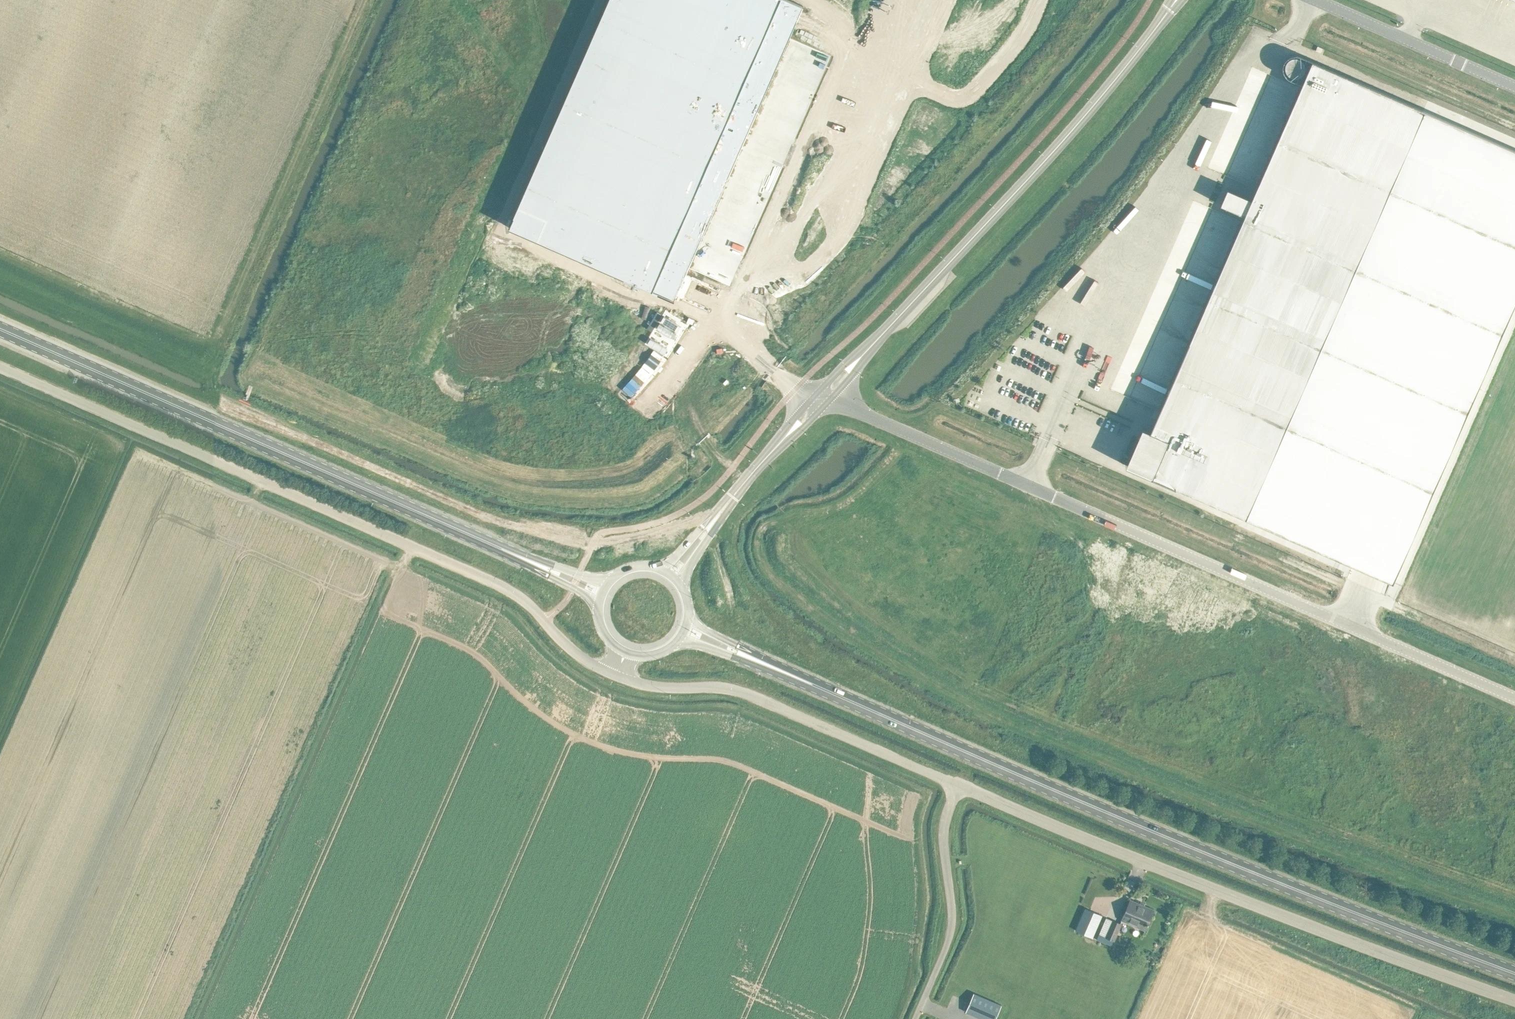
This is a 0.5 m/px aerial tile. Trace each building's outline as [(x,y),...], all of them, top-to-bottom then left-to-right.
[(508,227),(674,300),(675,298),(676,296),(682,299),(682,300),(684,301),(686,298),(684,297),(692,280),(693,281),(694,278),(692,277),(685,275),(686,273),(803,6),(790,0),(608,0),(508,227)] [(1125,465),(1152,477),(1152,476),(1392,581),(1514,301),(1514,150),(1300,56),(1297,55),(1294,55),(1292,55),(1289,56),(1287,58),(1285,60),(1283,62),(1282,65),(1282,68),(1283,70),(1283,73),(1285,75),(1287,77),(1289,79),(1301,84),(1251,199),(1227,188),(1220,204),(1244,215),(1149,431),(1143,428),(1142,427),(1125,465)] [(1145,930),(1150,919),(1154,910),(1130,900),(1126,909),(1122,919),(1145,930)] [(1085,908),(1076,929),(1093,937),(1102,915),(1085,908)] [(1121,924),(1113,921),(1106,918),(1099,934),(1106,937),(1104,942),(1111,946),(1113,940),(1121,924)] [(974,993),(966,1012),(983,1018),(995,1018),(1001,1005),(974,993)]
